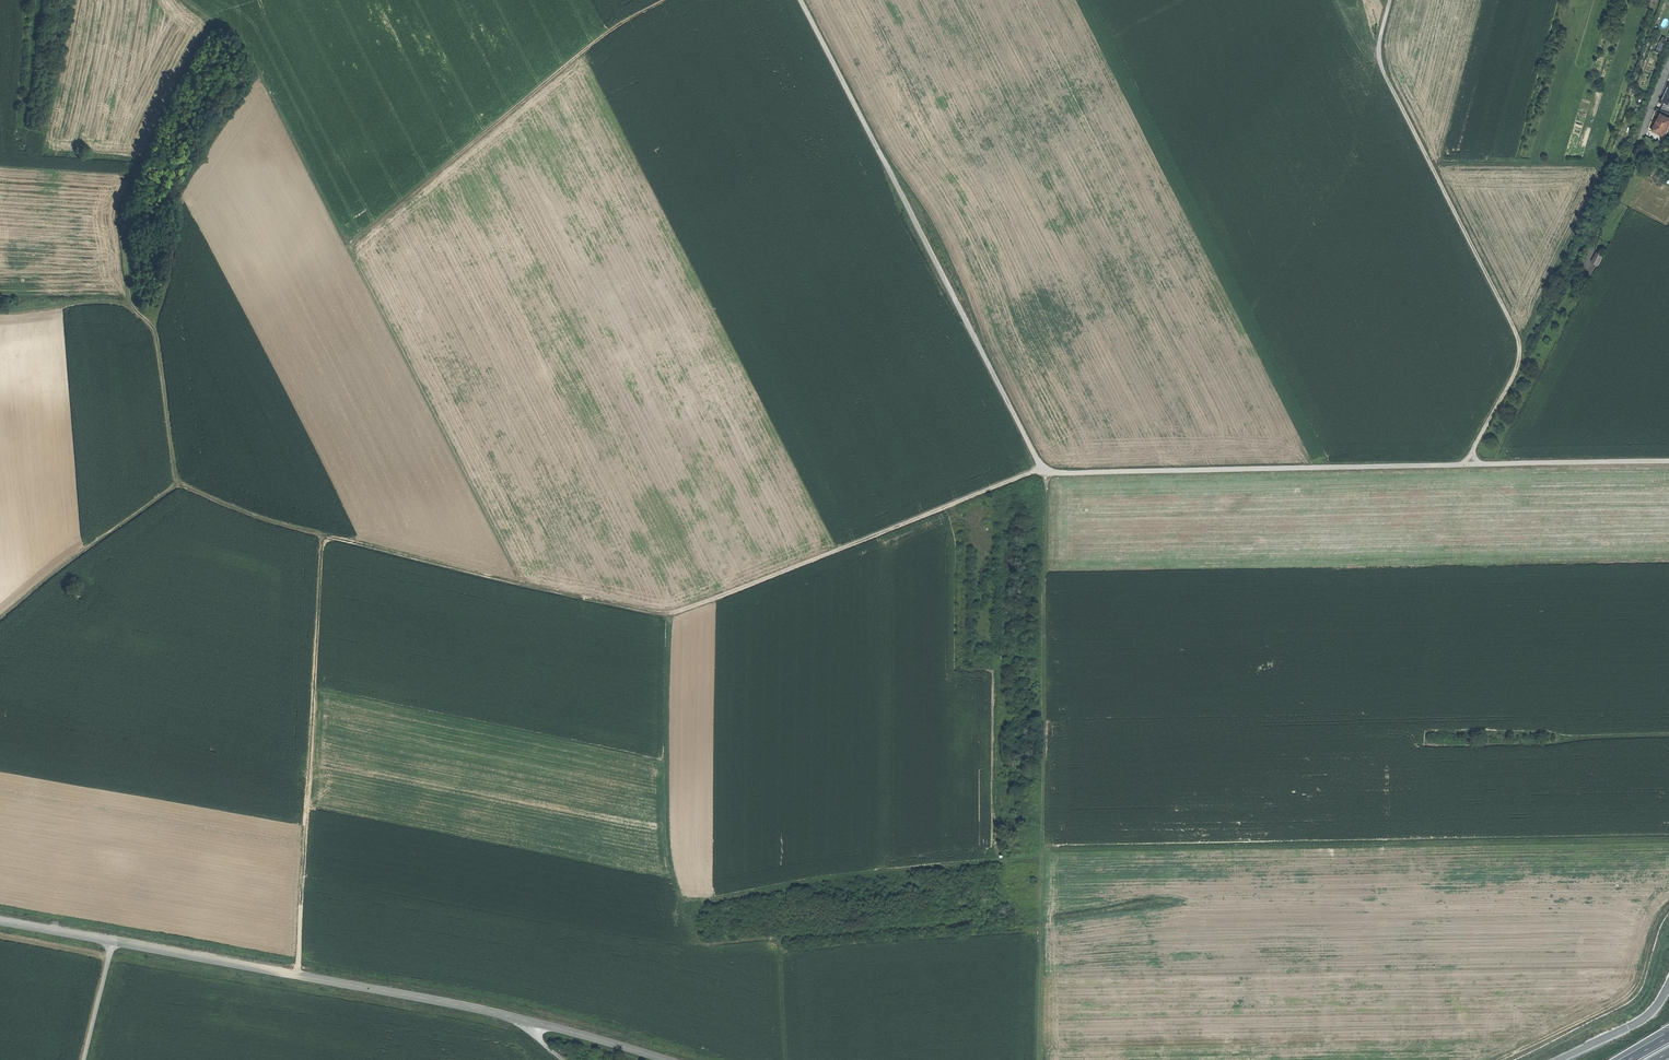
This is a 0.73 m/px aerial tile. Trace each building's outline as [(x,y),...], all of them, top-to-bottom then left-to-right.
[(1662,52),(1668,38),(1663,36),(1657,50),(1662,52)] [(1664,102),(1660,109),(1668,113),(1668,104),(1664,102)] [(1660,115),(1656,123),(1652,131),(1663,137),(1668,126),(1668,119),(1660,115)] [(1597,252),(1592,262),(1599,265),(1604,255),(1597,252)]
